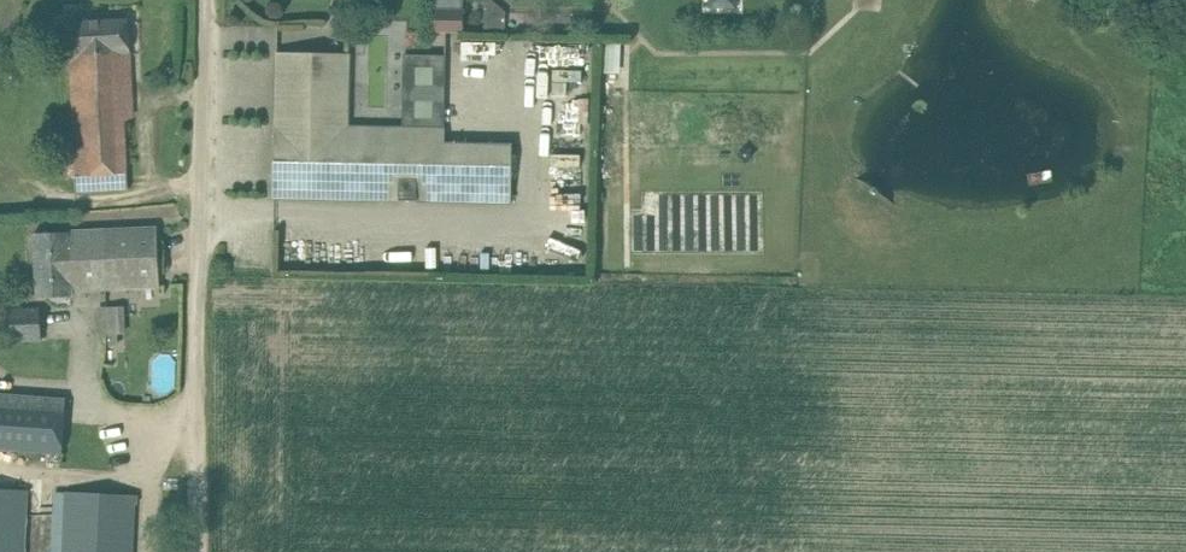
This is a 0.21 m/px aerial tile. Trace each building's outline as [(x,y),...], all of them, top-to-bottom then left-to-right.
[(436,32),(463,32),(464,0),(437,0),(436,32)] [(128,18),(62,23),(64,63),(71,63),(76,177),(128,175),(125,121),(132,117),(129,52),(130,52),(128,18)] [(274,197),(444,201),(512,202),(514,144),(445,142),(446,55),(404,54),(402,127),(350,127),(352,54),(277,52),(274,197)] [(73,290),(136,287),(160,286),(158,227),(35,233),(38,297),(73,296),(73,290)] [(122,304),(99,305),(100,333),(123,332),(122,304)] [(40,308),(9,309),(10,341),(42,339),(40,308)] [(62,453),(66,399),(0,394),(0,449),(62,453)] [(28,490),(0,489),(0,551),(25,551),(28,490)] [(66,490),(65,502),(54,502),(51,551),(132,551),(135,493),(66,490)]
